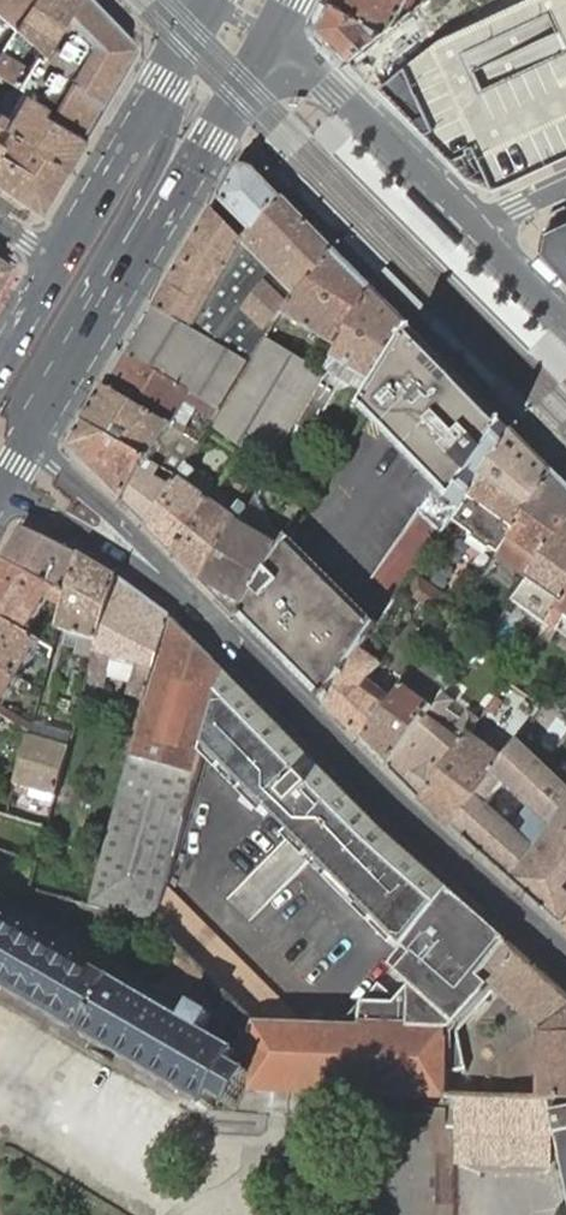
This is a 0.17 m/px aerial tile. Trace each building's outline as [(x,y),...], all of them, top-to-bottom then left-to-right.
[(132,49),(132,41),(93,0),(74,0),(41,53),(7,21),(0,34),(0,74),(18,86),(42,101),(38,107),(82,135),(132,49)] [(7,21),(21,0),(0,0),(0,34),(7,21)] [(74,0),(21,0),(7,21),(41,53),(74,0)] [(354,58),(390,29),(383,23),(342,0),(337,0),(324,22),(325,27),(354,58)] [(390,29),(397,23),(406,9),(411,0),(342,0),(383,23),(390,29)] [(381,85),(488,192),(565,157),(565,0),(488,0),(381,85)] [(411,12),(416,9),(426,0),(411,0),(406,9),(411,12)] [(82,135),(38,107),(42,101),(18,86),(12,95),(4,90),(0,95),(0,123),(7,127),(63,166),(82,135)] [(63,166),(7,127),(1,138),(0,137),(0,186),(37,211),(63,166)] [(253,233),(285,199),(261,175),(258,172),(254,170),(250,168),(245,168),(241,169),(238,171),(236,173),(234,176),(232,179),(220,199),(239,218),(230,227),(245,242),(253,233)] [(284,313),(338,253),(285,199),(253,233),(245,242),(246,244),(194,332),(246,363),(249,359),(251,361),(266,338),(271,332),(275,324),(284,313)] [(155,309),(194,332),(246,244),(245,242),(230,227),(213,210),(155,309)] [(546,231),(543,248),(565,274),(565,221),(546,231)] [(376,291),(338,253),(284,313),(342,350),(376,291)] [(419,334),(376,291),(342,350),(327,376),(297,428),(309,434),(322,413),(325,415),(339,391),(337,383),(334,381),(337,376),(343,365),(385,389),(419,334)] [(249,365),(246,363),(194,332),(155,309),(128,356),(222,412),(249,365)] [(514,432),(419,334),(385,389),(378,399),(368,416),(370,417),(389,436),(460,511),(469,497),(514,432)] [(327,376),(266,338),(251,361),(249,359),(246,363),(249,365),(222,412),(213,426),(273,470),(297,428),(327,376)] [(213,426),(222,412),(128,356),(108,388),(201,445),(210,432),(213,426)] [(343,365),(337,376),(378,399),(385,389),(343,365)] [(201,445),(108,388),(87,425),(151,463),(179,480),(188,466),(201,445)] [(151,463),(87,425),(72,451),(126,504),(151,463)] [(556,474),(514,432),(469,497),(460,511),(457,514),(452,520),(461,526),(461,532),(487,551),(493,549),(500,554),(509,541),(510,540),(517,531),(556,474)] [(151,463),(126,504),(149,528),(179,480),(151,463)] [(197,472),(188,466),(179,480),(149,528),(177,556),(211,501),(188,484),(197,472)] [(211,501),(219,489),(197,472),(188,484),(211,501)] [(556,474),(517,531),(510,540),(502,553),(533,576),(543,562),(565,530),(565,484),(556,474)] [(242,505),(219,489),(211,501),(177,556),(206,585),(239,527),(249,510),(242,505)] [(239,527),(206,585),(241,620),(283,553),(280,550),(281,540),(275,534),(266,534),(261,540),(239,527)] [(543,562),(533,576),(530,581),(514,602),(548,627),(550,626),(564,605),(565,602),(565,530),(543,562)] [(70,598),(82,557),(25,531),(4,566),(70,598)] [(283,553),(241,620),(326,704),(363,650),(378,628),(376,626),(357,608),(357,607),(290,541),(283,553)] [(119,580),(82,557),(70,598),(67,610),(65,616),(61,631),(69,634),(82,638),(78,651),(76,655),(96,661),(101,643),(119,580)] [(70,598),(4,566),(0,573),(0,620),(36,640),(40,634),(38,633),(33,629),(50,601),(67,610),(70,598)] [(134,711),(144,715),(171,619),(119,580),(101,643),(96,661),(89,683),(106,689),(109,677),(115,655),(139,662),(133,684),(129,696),(138,699),(134,711)] [(420,581),(411,595),(452,623),(457,616),(461,610),(420,581)] [(52,609),(65,616),(67,610),(50,601),(33,629),(38,633),(52,609)] [(564,605),(550,626),(557,631),(558,629),(565,619),(565,602),(564,605)] [(144,715),(91,908),(103,911),(154,924),(158,926),(167,889),(207,751),(228,676),(171,619),(144,715)] [(558,629),(565,635),(565,619),(558,629)] [(22,680),(39,652),(52,660),(55,651),(43,644),(36,640),(0,620),(0,668),(22,680)] [(459,621),(448,636),(463,646),(473,632),(459,621)] [(65,647),(78,651),(82,638),(69,634),(65,647)] [(363,650),(326,704),(367,745),(397,701),(391,698),(386,706),(364,691),(370,682),(382,663),(363,650)] [(115,655),(109,677),(133,684),(139,662),(115,655)] [(417,674),(434,687),(443,675),(425,661),(417,674)] [(1,715),(31,734),(34,726),(5,709),(22,680),(0,668),(0,715),(1,715)] [(367,745),(391,769),(436,709),(446,695),(454,683),(443,675),(434,687),(417,674),(407,688),(397,701),(367,745)] [(409,948),(453,894),(378,824),(228,676),(207,751),(409,948)] [(391,698),(370,682),(364,691),(386,706),(391,698)] [(391,769),(424,802),(471,736),(482,721),(475,717),(468,725),(450,713),(457,703),(446,695),(436,709),(391,769)] [(497,699),(490,710),(496,715),(504,704),(497,699)] [(468,725),(475,717),(457,703),(450,713),(468,725)] [(31,734),(31,736),(71,748),(75,736),(34,724),(34,726),(31,734)] [(18,784),(17,786),(58,798),(71,748),(31,736),(20,776),(18,784)] [(424,802),(455,830),(488,786),(505,762),(471,736),(424,802)] [(513,881),(564,927),(565,925),(565,786),(565,785),(546,766),(520,741),(505,762),(488,786),(498,794),(504,784),(534,812),(517,831),(537,848),(513,881)] [(20,776),(13,771),(11,779),(18,784),(20,776)] [(498,794),(489,806),(517,831),(534,812),(504,784),(498,794)] [(244,918),(292,882),(274,859),(227,895),(244,918)] [(158,926),(182,951),(213,981),(257,1025),(259,1027),(309,1029),(167,889),(158,926)] [(255,1076),(256,1062),(242,1057),(205,1034),(215,1017),(197,1006),(213,981),(182,951),(160,988),(2,896),(4,893),(0,891),(0,985),(86,1036),(90,1039),(118,1055),(191,1098),(211,1109),(217,1099),(235,1110),(255,1076)] [(448,1053),(448,1074),(467,1070),(465,1053),(460,1026),(469,1024),(487,1004),(485,981),(483,980),(490,971),(512,945),(453,894),(409,948),(395,967),(415,981),(402,998),(382,983),(365,1005),(361,1028),(369,1028),(449,1031),(448,1053)] [(154,924),(103,911),(100,920),(152,934),(154,924)] [(485,981),(543,1034),(547,1032),(553,1027),(565,1017),(565,992),(549,978),(546,974),(512,945),(490,971),(483,980),(485,981)] [(543,1034),(541,1036),(540,1101),(552,1101),(565,1102),(565,1017),(553,1027),(547,1032),(543,1034)] [(447,1097),(448,1074),(448,1053),(449,1031),(369,1028),(361,1028),(361,1030),(309,1029),(259,1027),(257,1025),(256,1062),(255,1076),(255,1091),(259,1091),(292,1092),(302,1093),(319,1093),(404,1096),(434,1097),(447,1097)] [(458,1098),(457,1167),(554,1170),(553,1136),(559,1136),(555,1116),(554,1115),(552,1101),(540,1101),(506,1099),(458,1098)] [(554,1115),(555,1116),(559,1136),(561,1147),(563,1157),(565,1169),(565,1170),(565,1112),(554,1115)]
